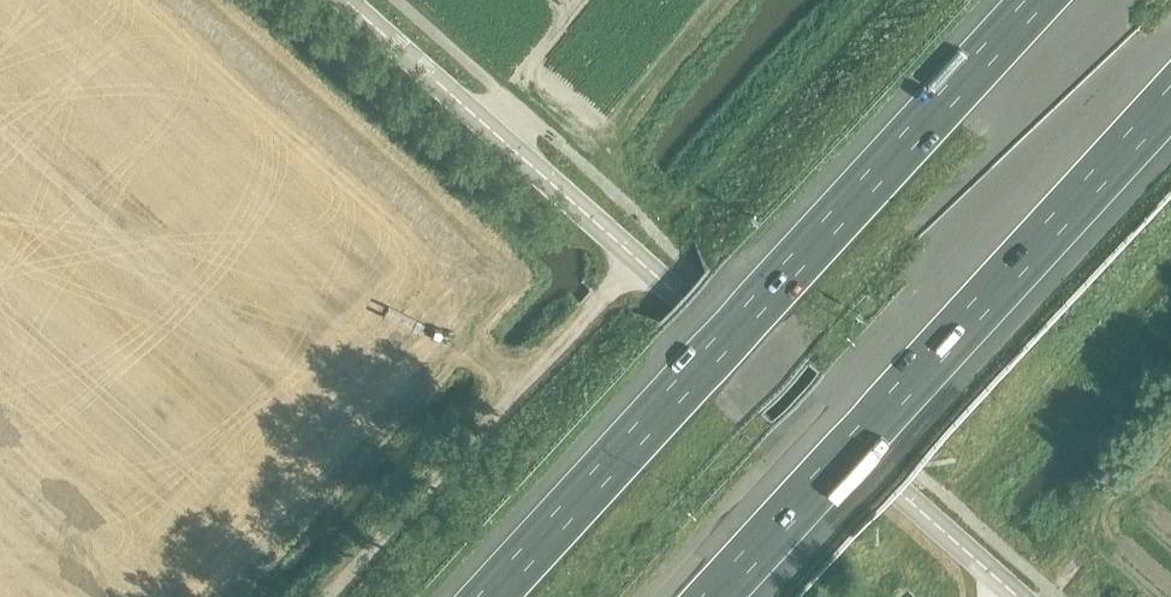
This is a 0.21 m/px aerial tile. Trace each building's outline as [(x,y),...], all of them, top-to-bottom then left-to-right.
[(583,281),(580,284),(590,292),(586,297),(581,303),(572,295),(569,298),(581,310),(597,291),(583,281)] [(908,587),(898,596),(903,596),(908,593),(912,596),(918,596),(908,587)]
